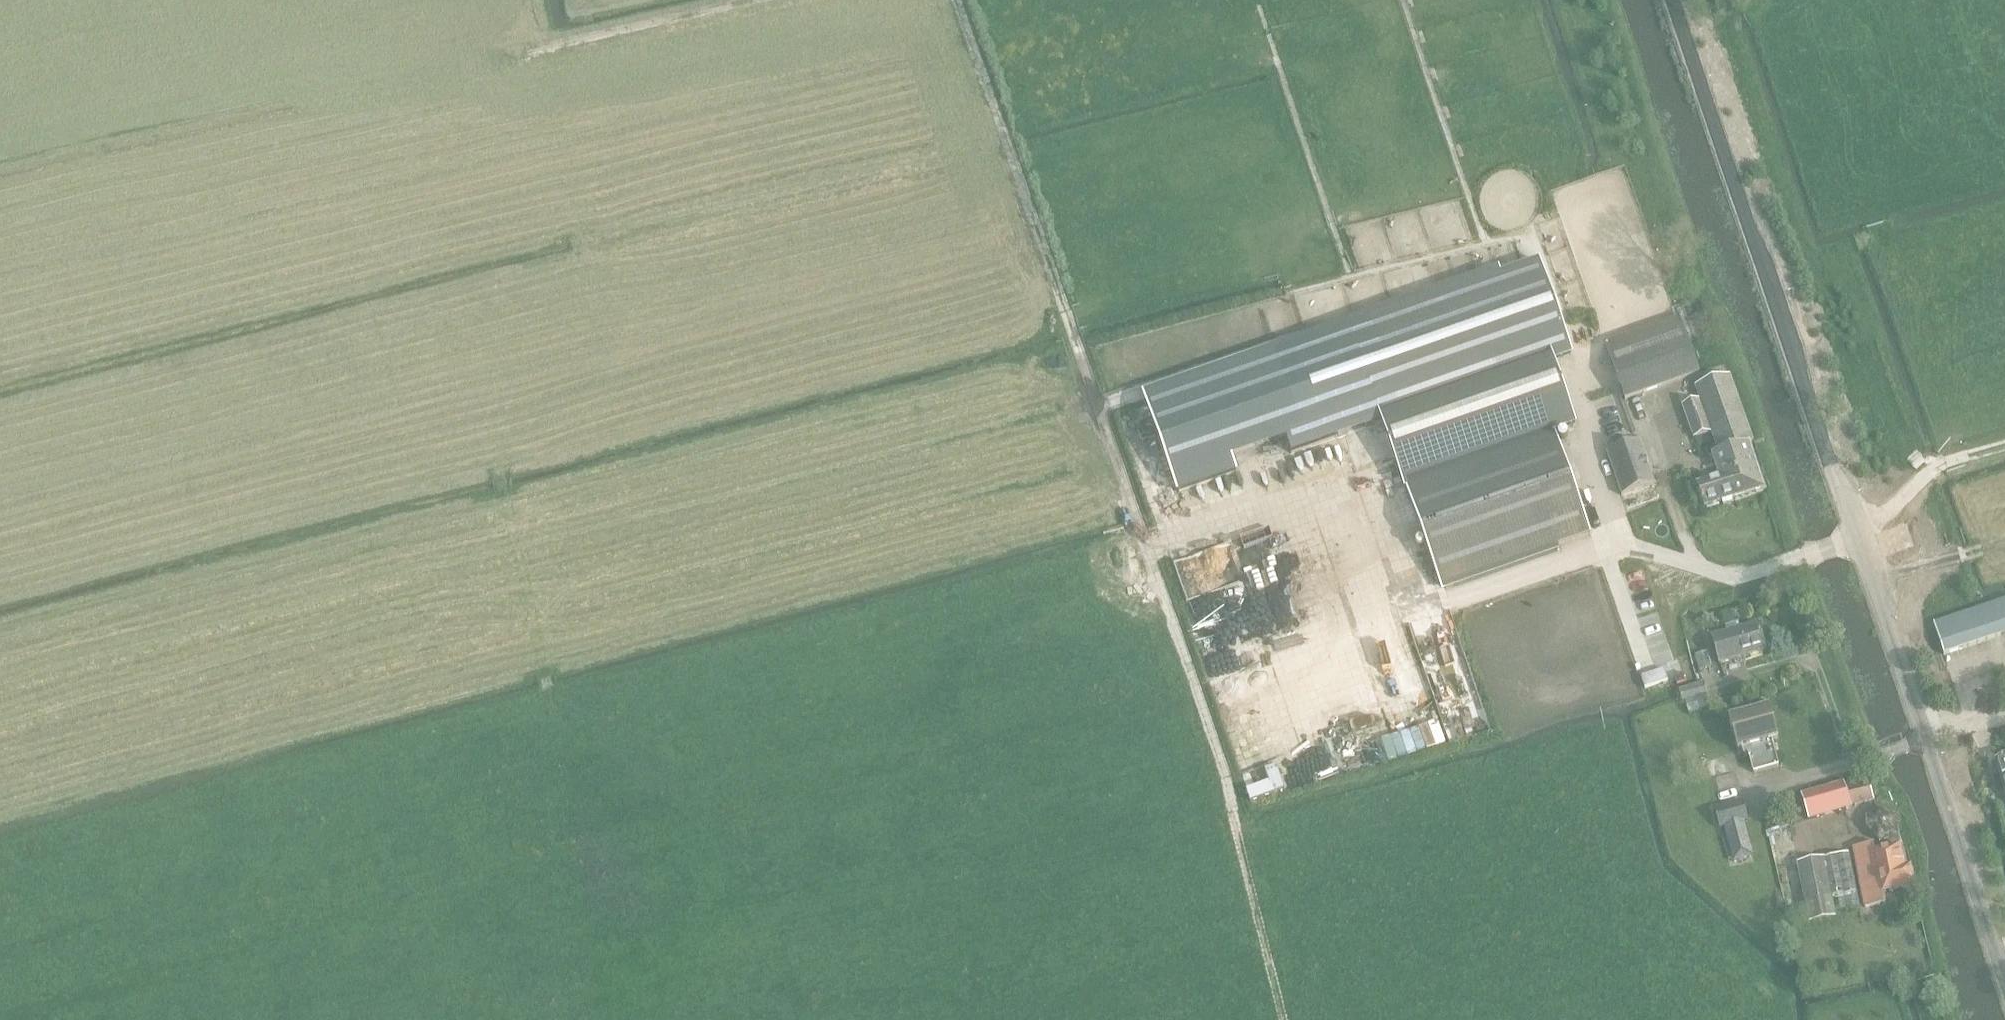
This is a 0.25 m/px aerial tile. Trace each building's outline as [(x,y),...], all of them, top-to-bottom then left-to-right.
[(1175,482),(1380,409),(1444,586),(1585,536),(1550,438),(1577,428),(1556,368),(1577,360),(1541,260),(1146,400),(1175,482)] [(1624,399),(1698,373),(1678,317),(1604,344),(1624,399)] [(1763,486),(1747,444),(1752,442),(1729,376),(1694,388),(1698,399),(1681,405),(1693,439),(1710,433),(1717,452),(1710,454),(1719,478),(1696,486),(1704,507),(1763,486)] [(1639,441),(1606,452),(1626,510),(1659,498),(1639,441)] [(1989,606),(1932,625),(1942,656),(1999,637),(1989,606)] [(1719,664),(1767,651),(1760,624),(1739,630),(1738,624),(1725,628),(1726,633),(1711,638),(1719,664)] [(1678,690),(1682,705),(1685,704),(1688,715),(1711,708),(1703,683),(1678,690)] [(1770,742),(1779,740),(1770,708),(1728,719),(1737,751),(1746,749),(1753,774),(1777,767),(1770,742)] [(1993,761),(2004,799),(2004,757),(1993,761)] [(1848,806),(1872,799),(1867,780),(1843,788),(1841,782),(1801,795),(1809,821),(1849,808),(1848,806)] [(1743,800),(1714,808),(1720,829),(1723,828),(1745,823),(1747,822),(1749,822),(1743,800)] [(1898,814),(1877,807),(1865,825),(1880,844),(1901,836),(1898,814)] [(1889,891),(1915,886),(1911,866),(1903,868),(1898,845),(1871,851),(1870,845),(1851,849),(1863,908),(1885,903),(1883,893),(1889,891)] [(1836,917),(1835,912),(1860,907),(1848,853),(1798,864),(1810,923),(1836,917)]
